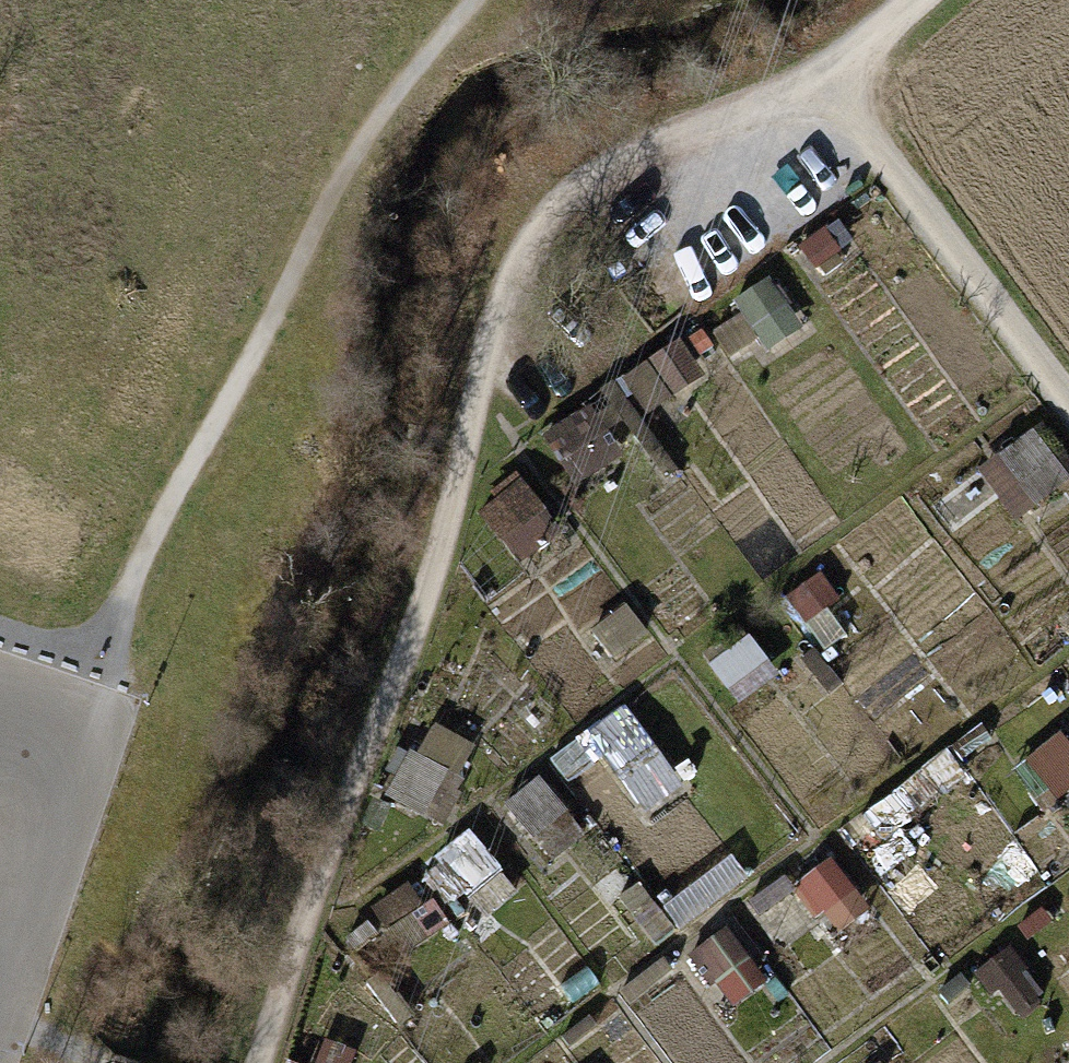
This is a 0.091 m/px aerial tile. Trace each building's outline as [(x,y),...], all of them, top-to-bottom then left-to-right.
[(570,477),(627,442),(599,396),(542,431),(570,477)] [(1041,430),(1012,445),(1039,496),(1068,480),(1041,430)] [(756,632),(715,660),(742,700),(783,672),(756,632)] [(648,813),(689,783),(630,702),(551,760),(586,808),(624,780),(648,813)] [(1033,751),(1055,794),(1068,787),(1068,734),(1033,751)] [(431,879),(499,922),(527,877),(459,834),(431,879)] [(840,938),(877,905),(832,853),(795,885),(840,938)] [(684,927),(753,878),(736,854),(667,902),(684,927)] [(740,924),(698,943),(726,1008),(768,989),(740,924)]
